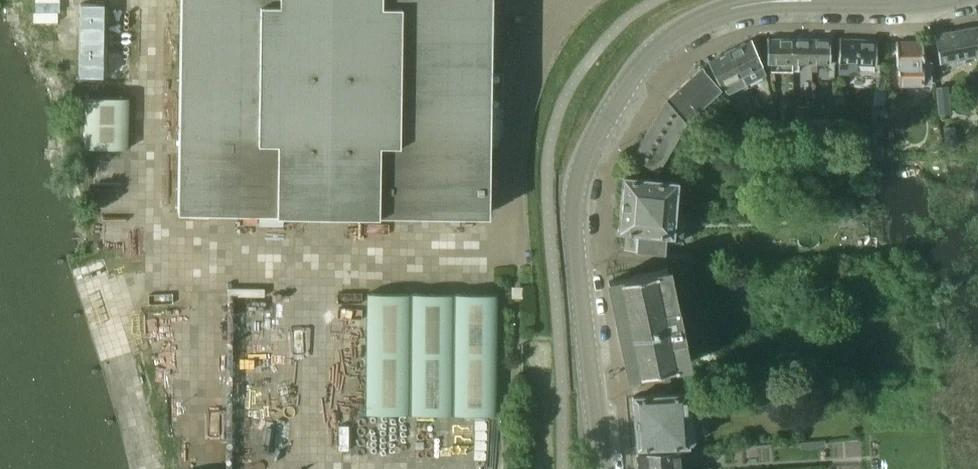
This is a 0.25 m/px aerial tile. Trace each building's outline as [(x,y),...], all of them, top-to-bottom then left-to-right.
[(178,209),(488,214),(489,147),(495,147),(502,129),(503,0),(181,0),(178,209)] [(504,15),(523,15),(528,0),(504,0),(504,15)] [(127,53),(128,5),(80,4),(79,76),(103,77),(104,53),(127,53)] [(935,35),(938,52),(940,66),(941,70),(946,69),(945,60),(960,58),(977,54),(977,37),(976,27),(956,31),(935,35)] [(776,62),(793,62),(793,38),(767,38),(767,62),(771,62),(771,71),(776,71),(776,62)] [(798,62),(811,62),(811,38),(793,38),(793,62),(793,71),(798,71),(798,62)] [(811,38),(811,62),(811,71),(816,71),(816,62),(829,62),(830,39),(811,38)] [(838,72),(856,73),(857,63),(875,64),(876,40),(839,39),(838,62),(838,72)] [(750,40),(729,51),(742,75),(747,86),(764,77),(760,66),(760,65),(750,40)] [(896,65),(922,65),(922,41),(896,42),(896,65)] [(742,75),(729,51),(709,61),(721,85),(722,85),(726,93),(731,90),(727,82),(742,75)] [(701,68),(665,100),(684,121),(720,89),(701,68)] [(946,86),(936,87),(939,115),(948,114),(946,86)] [(84,99),(83,148),(84,148),(128,149),(129,98),(84,96),(84,99)] [(684,121),(665,100),(665,101),(634,156),(656,169),(684,121),(684,122),(684,121)] [(765,103),(756,108),(762,119),(765,118),(771,115),(768,108),(765,103)] [(738,110),(746,121),(755,116),(747,104),(738,110)] [(778,108),(778,120),(789,120),(790,105),(778,105),(778,108)] [(796,106),(795,130),(808,130),(808,122),(810,122),(810,120),(810,106),(796,106)] [(888,106),(888,128),(901,128),(902,126),(902,106),(888,106)] [(810,136),(810,140),(828,140),(828,120),(810,120),(810,122),(810,136)] [(858,126),(846,126),(846,138),(858,138),(858,126)] [(622,176),(620,208),(674,212),(676,180),(622,176)] [(620,208),(618,230),(628,231),(627,248),(663,251),(664,234),(672,235),(672,234),(682,235),(684,212),(674,212),(658,211),(620,208)] [(608,282),(628,376),(687,364),(667,269),(608,282)] [(497,295),(368,293),(366,413),(496,415),(497,295)] [(678,393),(632,396),(636,448),(687,444),(692,444),(695,440),(693,424),(690,422),(689,409),(684,409),(683,392),(678,393)] [(825,440),(798,442),(799,448),(808,449),(816,449),(825,446),(825,440)] [(637,468),(680,468),(679,451),(636,454),(637,468)]
